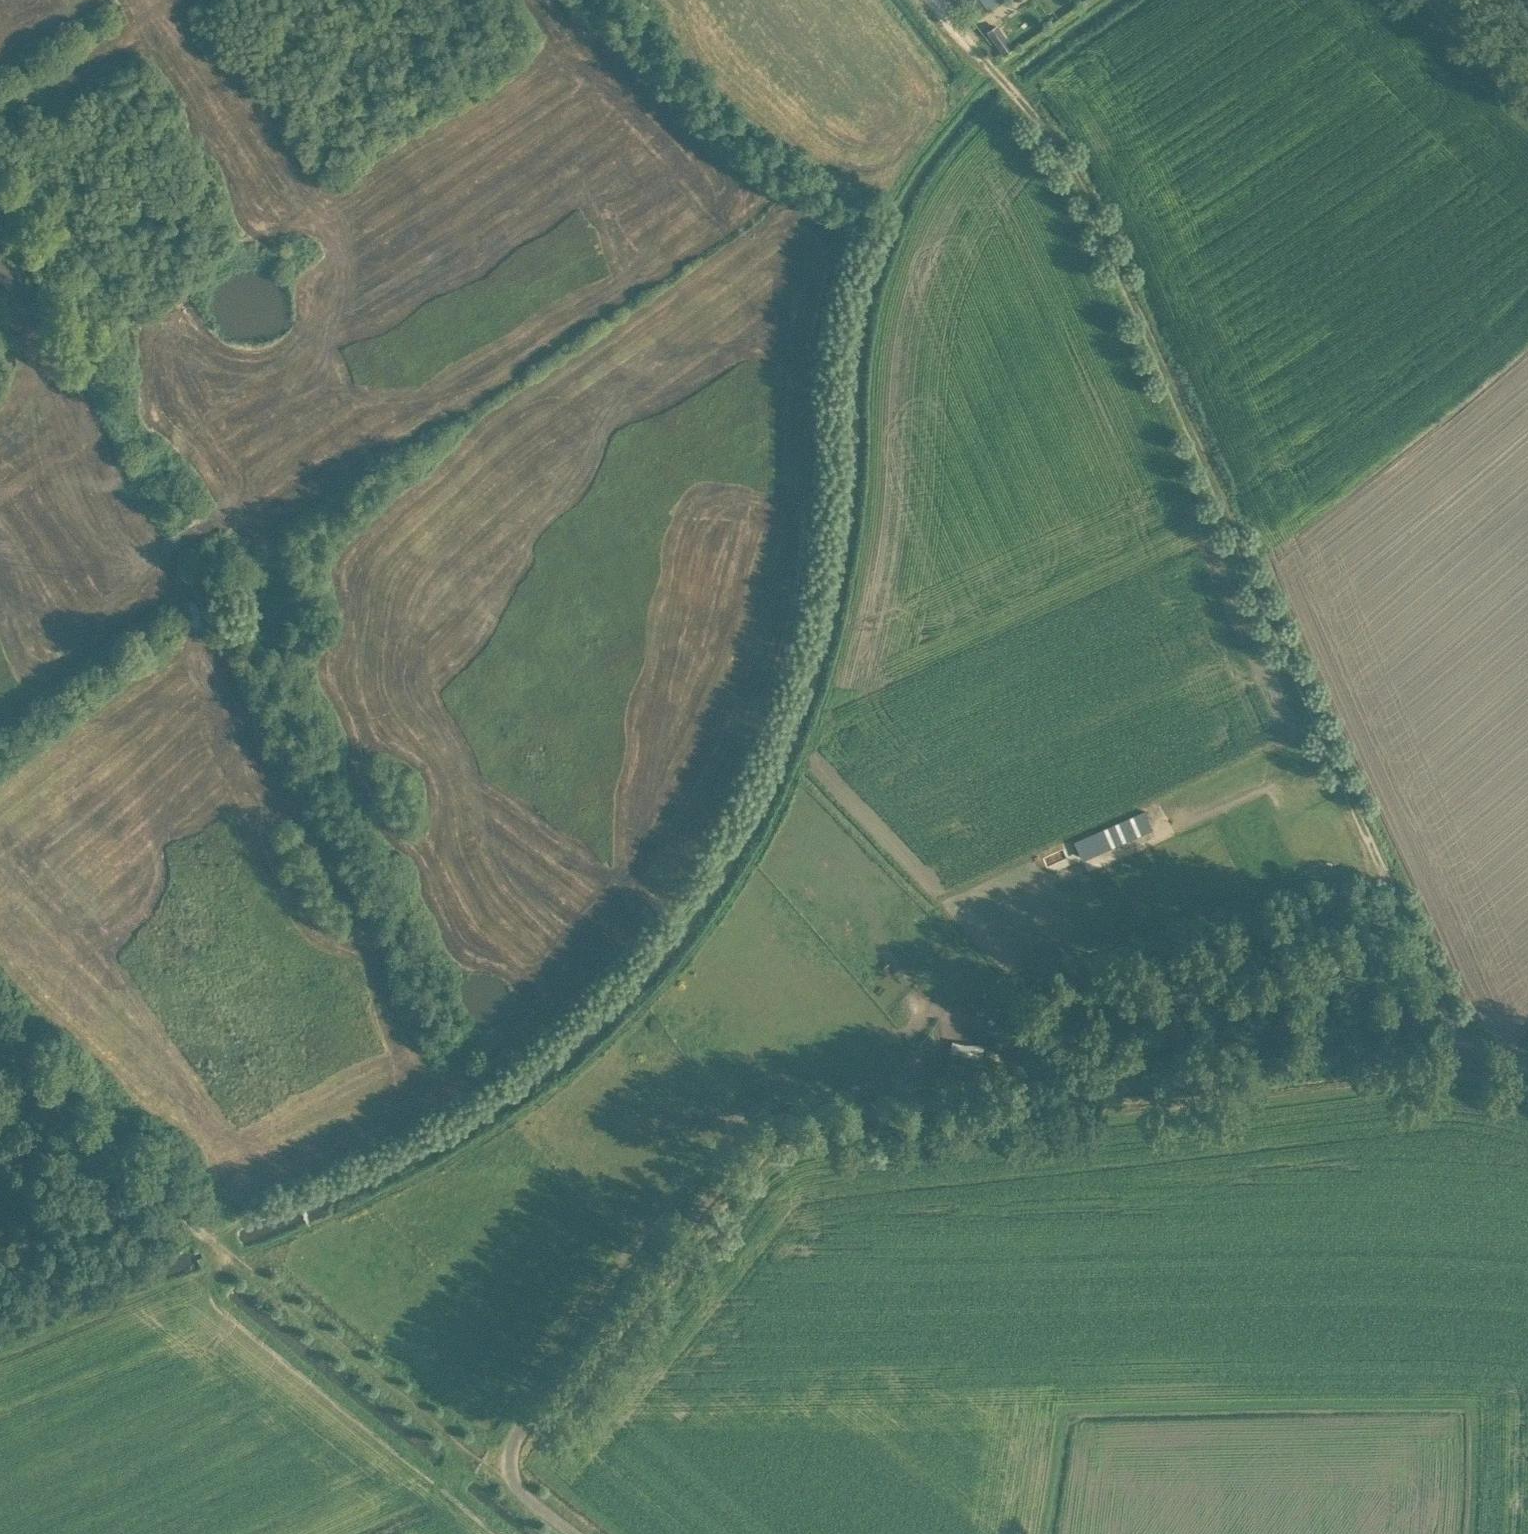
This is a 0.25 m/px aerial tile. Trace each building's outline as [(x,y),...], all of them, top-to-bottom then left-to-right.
[(961,2),(973,19),(973,18),(977,15),(980,13),(970,0),(963,0),(961,2)] [(1075,841),(1081,854),(1150,824),(1144,811),(1075,841)]
